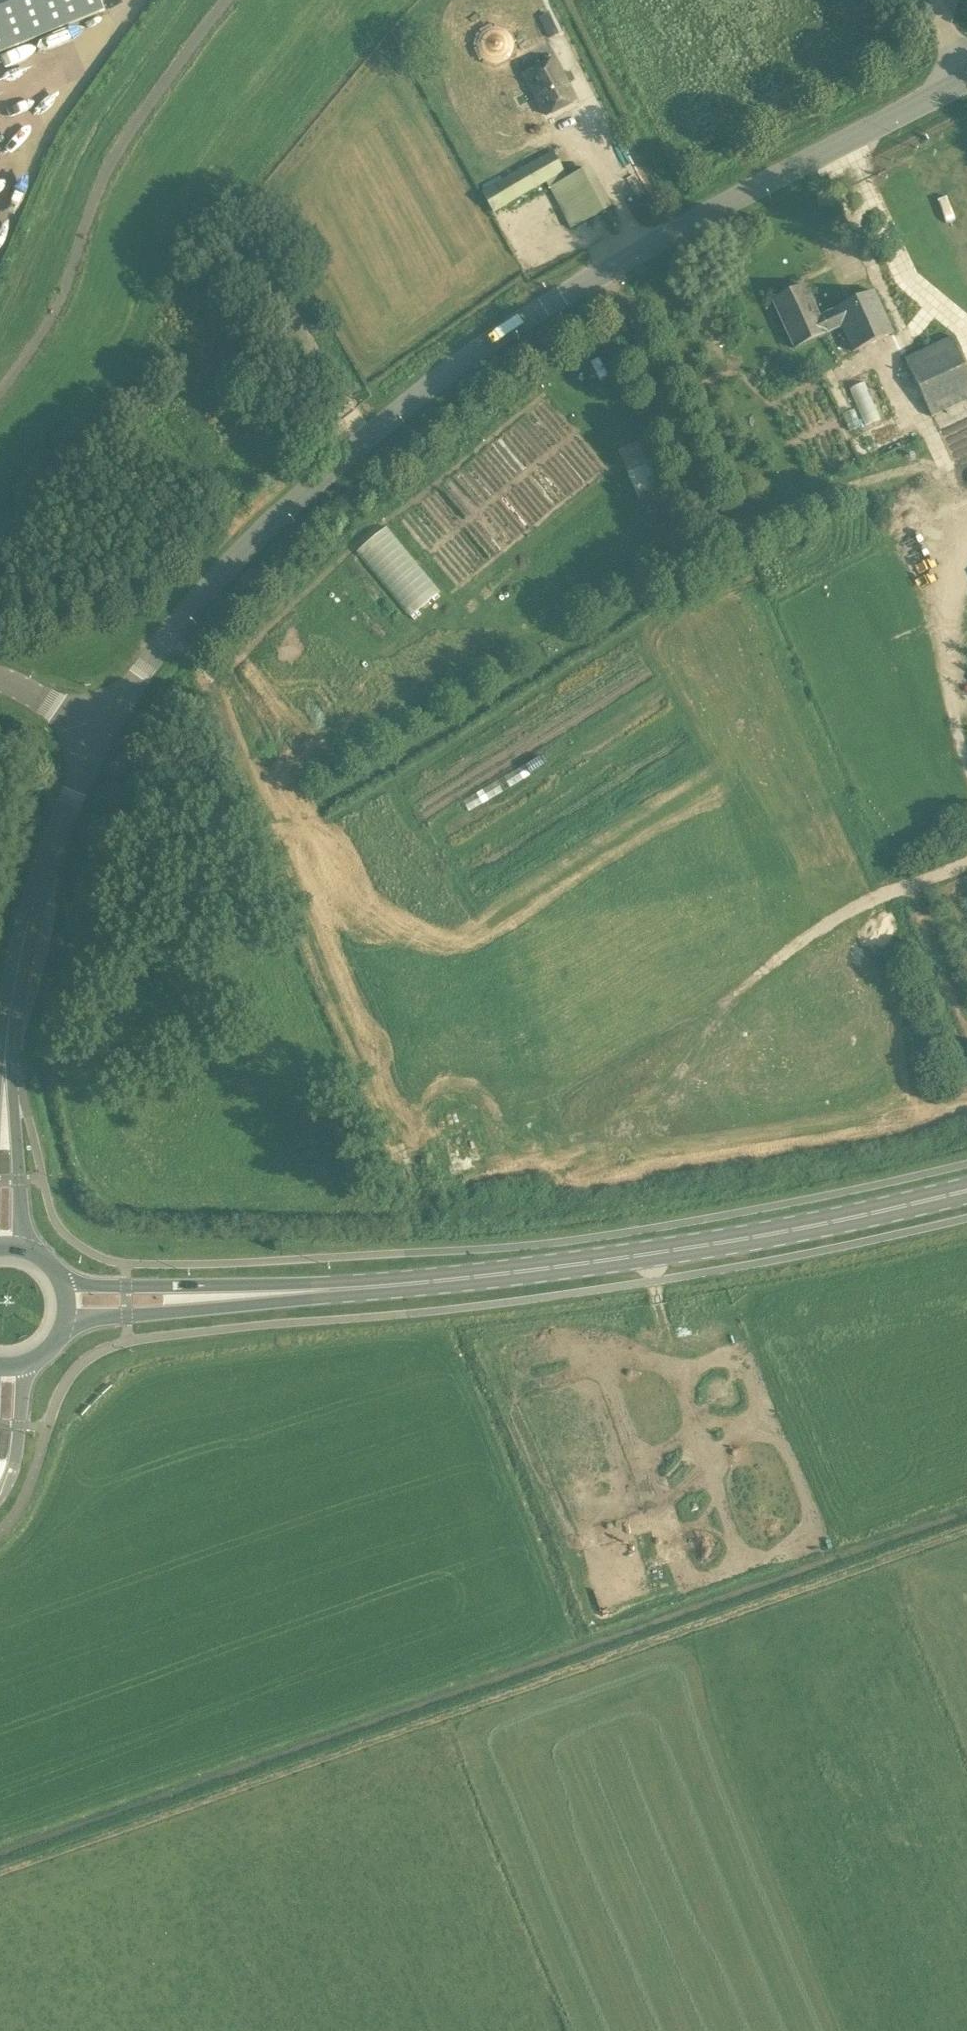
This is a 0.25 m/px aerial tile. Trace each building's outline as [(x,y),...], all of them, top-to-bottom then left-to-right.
[(103,10),(99,0),(0,0),(0,52),(103,10)] [(507,33),(502,30),(495,28),(489,29),(483,31),(478,36),(475,41),(474,47),(475,53),(478,59),(482,63),(488,66),(494,66),(500,65),(506,62),(510,57),(512,51),(513,45),(511,39),(507,33)] [(545,116),(574,101),(553,60),(525,74),(545,116)] [(492,212),(540,187),(543,193),(549,189),(570,229),(602,212),(611,207),(589,167),(568,177),(552,151),(481,191),(492,212)] [(851,352),(892,333),(872,291),(818,316),(803,285),(770,301),(793,349),(839,327),(851,352)] [(932,417),(966,400),(966,369),(951,336),(904,358),(932,417)] [(865,422),(880,415),(864,379),(848,385),(865,422)] [(895,430),(890,419),(857,434),(862,445),(895,430)]
